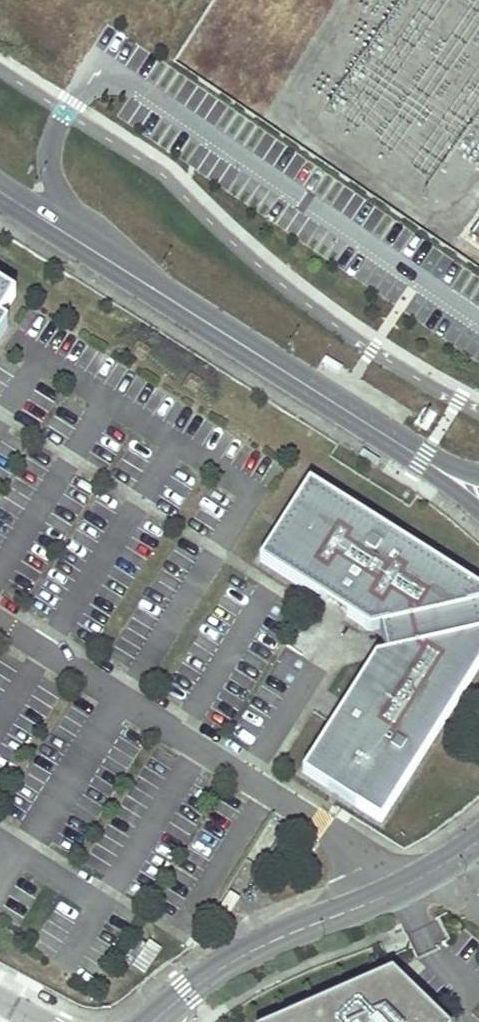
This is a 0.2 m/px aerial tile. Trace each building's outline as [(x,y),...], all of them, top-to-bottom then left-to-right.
[(471,236),(478,242),(478,225),(471,236)] [(8,325),(0,320),(15,296),(0,287),(0,337),(8,325)] [(309,482),(259,561),(310,593),(325,603),(328,598),(349,611),(345,616),(370,631),(379,629),(382,641),(385,654),(376,657),(346,703),(351,707),(338,727),(333,724),(302,773),(381,823),(478,668),(478,590),(309,482)] [(328,598),(325,603),(345,616),(349,611),(328,598)] [(346,703),(333,724),(338,727),(351,707),(346,703)] [(273,1021),(443,1021),(390,971),(381,975),(273,1021)]
